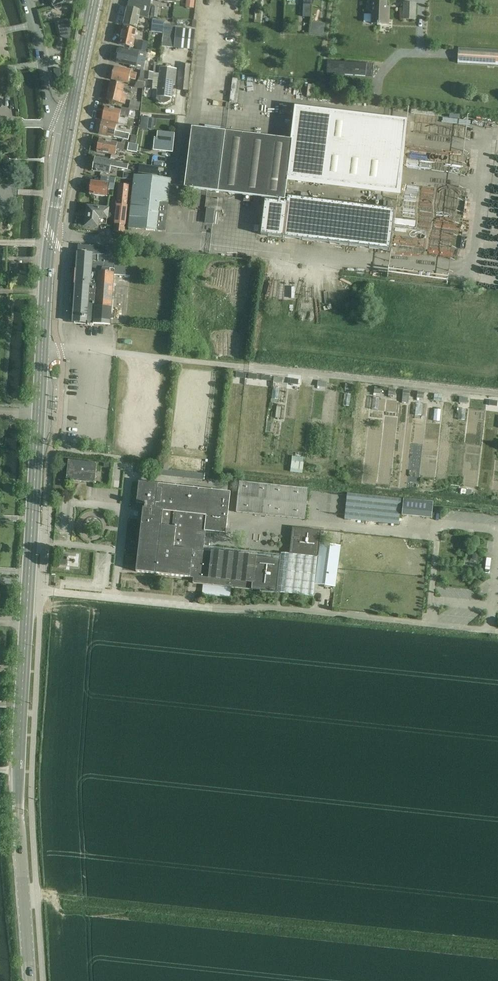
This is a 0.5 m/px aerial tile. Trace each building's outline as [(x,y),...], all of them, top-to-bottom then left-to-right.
[(151,0),(129,0),(123,25),(136,28),(138,16),(150,19),(150,17),(148,16),(150,8),(151,0)] [(194,0),(186,0),(185,7),(193,8),(194,0)] [(369,2),(369,12),(372,12),(372,15),(371,23),(379,24),(379,25),(380,25),(380,24),(388,25),(389,12),(386,12),(386,3),(369,2)] [(404,3),(403,19),(415,20),(416,3),(404,3)] [(151,30),(163,31),(164,25),(165,25),(165,21),(152,19),(151,30)] [(67,20),(57,22),(60,36),(69,40),(72,25),(67,20)] [(311,22),(309,34),(322,36),(323,36),(324,24),(311,22)] [(161,47),(172,48),(175,29),(175,28),(176,26),(165,25),(164,25),(163,31),(161,47)] [(122,28),(119,44),(133,48),(136,31),(122,28)] [(175,29),(173,48),(192,50),(193,50),(195,30),(175,28),(175,29)] [(138,40),(136,50),(140,51),(146,53),(147,45),(148,42),(138,40)] [(116,62),(129,66),(129,67),(135,69),(138,52),(119,47),(119,48),(117,49),(116,52),(118,54),(116,62)] [(457,64),(497,66),(497,50),(458,48),(457,64)] [(327,74),(373,77),(373,64),(328,61),(327,74)] [(140,70),(140,78),(144,78),(143,80),(144,80),(153,81),(152,89),(157,90),(156,96),(156,99),(158,102),(161,103),(164,103),(167,103),(170,101),(170,98),(172,98),(173,86),(175,86),(176,69),(159,67),(160,63),(154,62),(153,73),(152,73),(151,72),(145,71),(140,70)] [(114,67),(111,80),(128,84),(129,79),(136,81),(137,74),(130,72),(131,70),(114,67)] [(110,82),(106,100),(125,105),(127,95),(122,94),(124,86),(110,82)] [(140,103),(130,101),(129,109),(138,111),(140,103)] [(104,107),(101,120),(118,124),(120,116),(127,117),(129,114),(128,113),(130,110),(121,108),(121,110),(104,107)] [(191,128),(184,188),(219,193),(244,196),(243,202),(250,202),(251,196),(285,201),(287,178),(397,192),(406,122),(296,108),(292,140),(226,132),(191,128)] [(141,117),(140,125),(154,126),(154,118),(141,117)] [(101,121),(98,134),(128,140),(129,134),(115,131),(116,125),(101,121)] [(116,149),(126,151),(135,153),(136,150),(137,145),(136,144),(137,136),(131,135),(130,143),(128,143),(122,141),(122,144),(117,143),(118,143),(99,139),(96,152),(115,156),(116,149)] [(154,137),(153,150),(172,152),(174,140),(156,138),(154,137)] [(111,167),(127,170),(128,164),(112,161),(95,158),(92,171),(109,175),(111,167)] [(139,165),(138,173),(157,176),(159,167),(139,165)] [(128,229),(155,231),(157,233),(164,234),(165,233),(168,204),(171,179),(133,175),(128,229)] [(91,181),(89,195),(107,197),(108,190),(114,190),(115,178),(101,176),(100,182),(91,181)] [(113,231),(124,232),(129,186),(118,185),(113,231)] [(389,251),(394,210),(288,197),(287,203),(265,201),(261,235),(389,251)] [(85,226),(97,228),(98,224),(106,225),(106,219),(107,219),(108,209),(87,207),(85,226)] [(213,225),(215,210),(207,209),(205,224),(213,225)] [(77,253),(73,322),(87,323),(87,324),(93,324),(93,323),(109,325),(110,320),(112,320),(112,316),(110,315),(113,275),(130,276),(131,256),(114,254),(115,248),(79,245),(79,253),(77,253)] [(94,483),(96,463),(67,460),(65,480),(94,483)] [(168,470),(154,468),(153,475),(203,481),(204,476),(204,474),(168,470)] [(192,583),(203,585),(231,588),(242,589),(251,590),(304,595),(312,596),(316,557),(317,557),(320,531),(312,530),(292,528),(289,554),(280,553),(272,552),(271,554),(209,546),(210,540),(204,539),(205,531),(225,534),(230,492),(158,484),(157,485),(139,482),(136,503),(144,504),(144,508),(142,508),(135,572),(193,578),(192,583)] [(239,482),(236,512),(300,519),(304,489),(239,482)] [(345,516),(344,519),(398,525),(401,499),(347,494),(347,496),(345,516)] [(404,499),(402,514),(432,517),(433,502),(404,499)] [(321,543),(315,584),(335,586),(336,574),(337,569),(340,546),(321,543)] [(67,566),(68,561),(69,558),(68,558),(68,556),(68,555),(60,554),(59,565),(67,566)]
